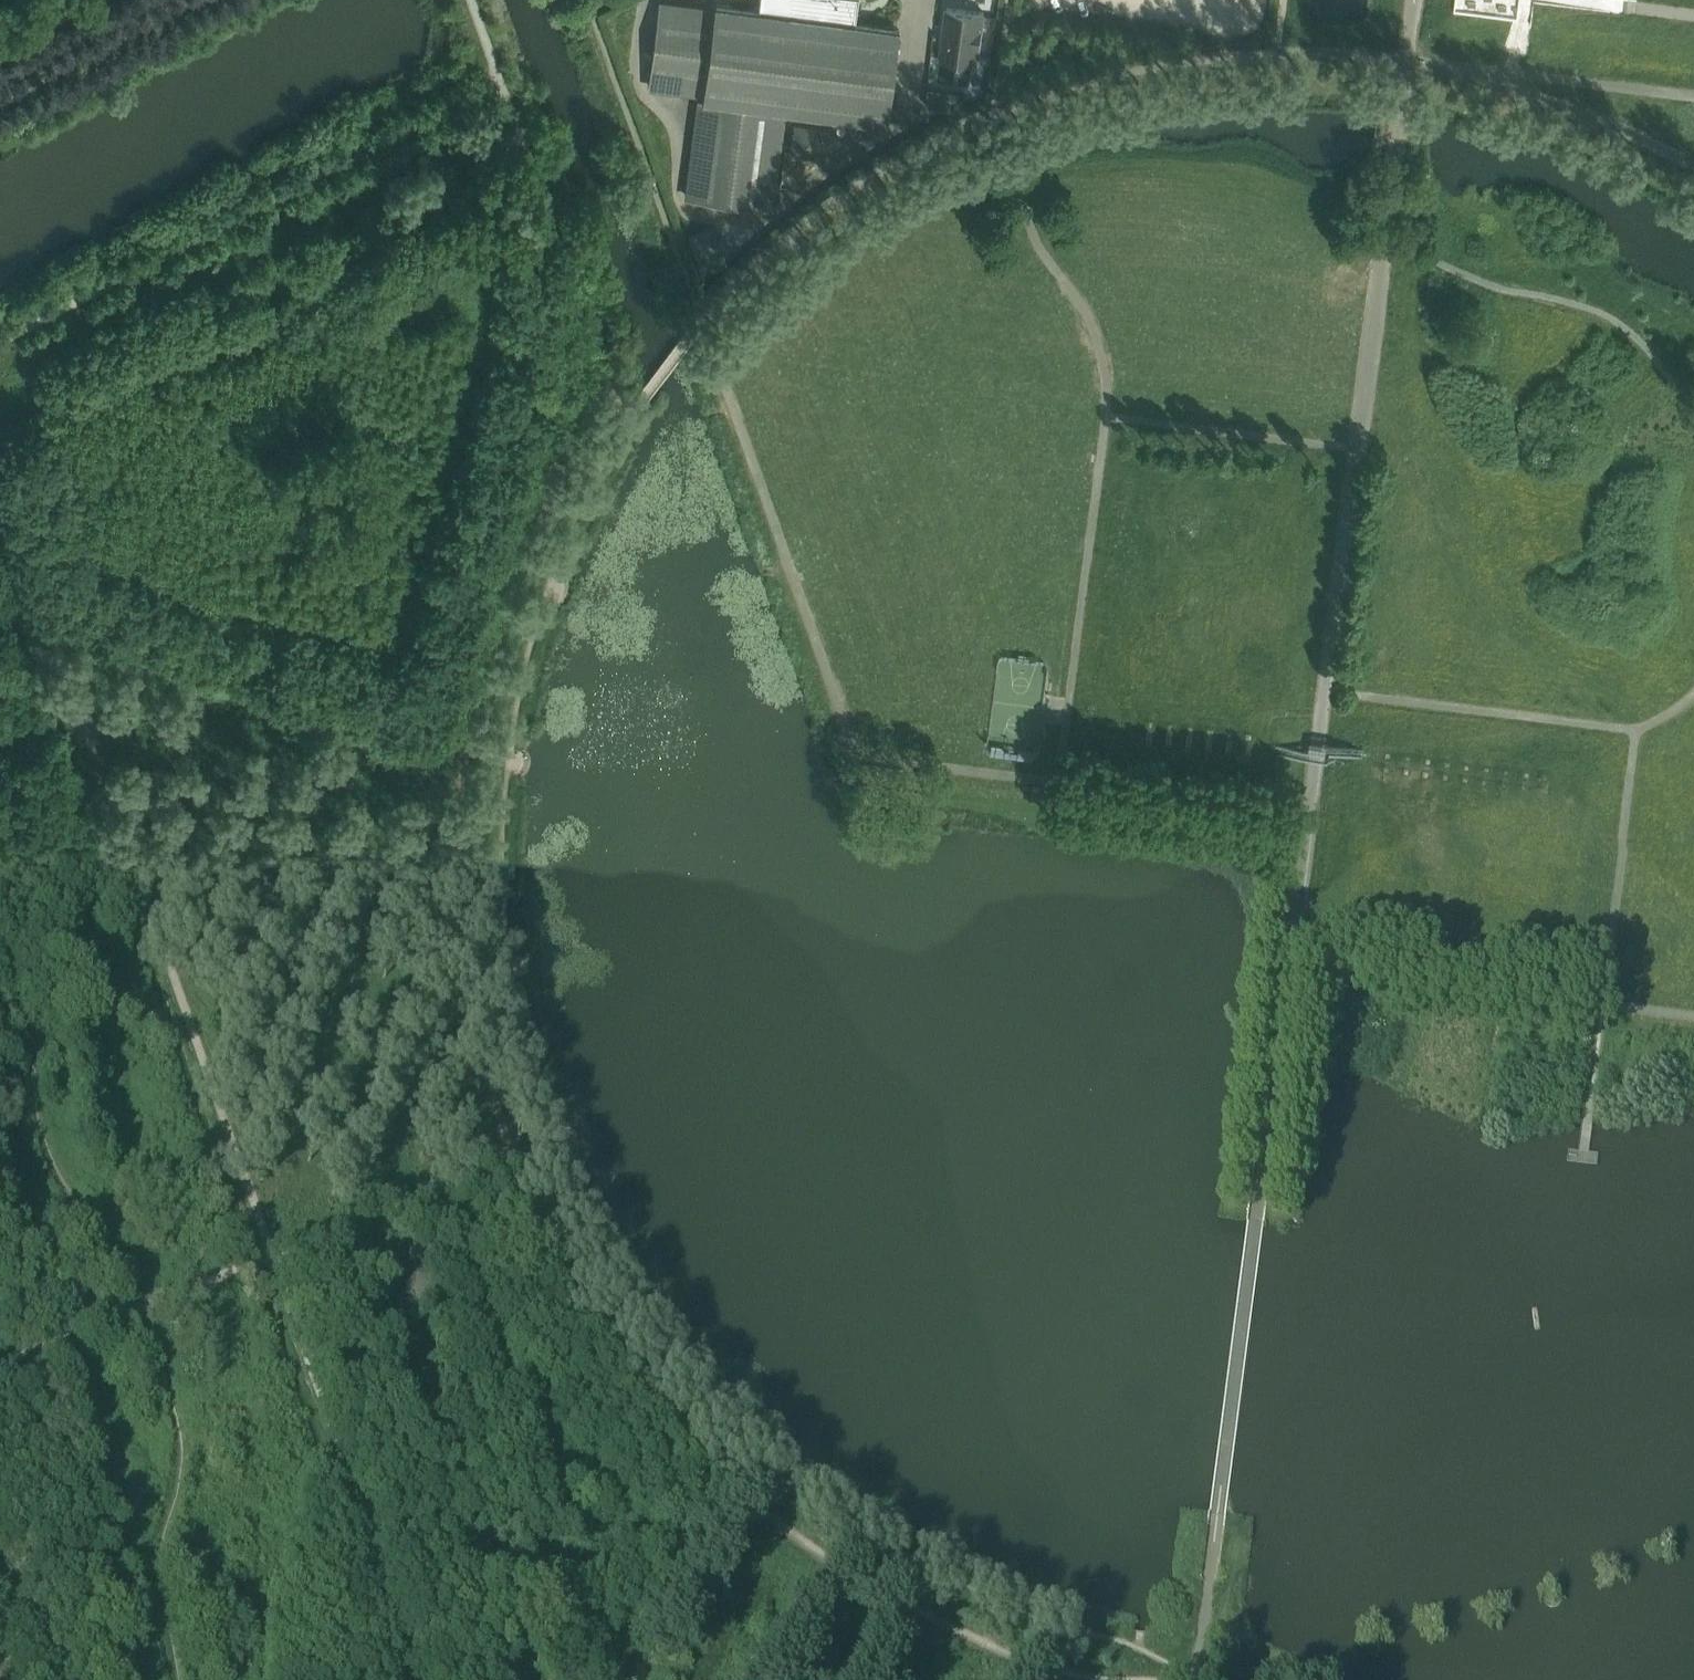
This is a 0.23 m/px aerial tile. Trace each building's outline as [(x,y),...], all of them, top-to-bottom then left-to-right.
[(899,27),(855,22),(858,0),(760,0),(759,9),(715,3),(714,13),(659,6),(649,84),(704,92),(689,199),(768,209),(781,110),(886,124),(899,27)] [(980,63),(986,12),(946,6),(940,57),(980,63)] [(689,237),(703,274),(727,265),(714,228),(689,237)]
